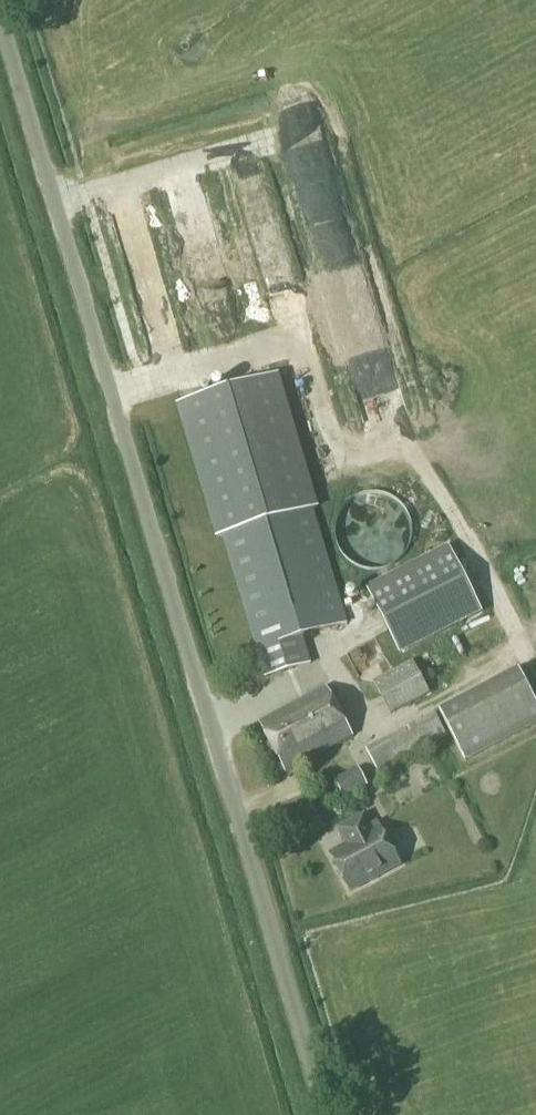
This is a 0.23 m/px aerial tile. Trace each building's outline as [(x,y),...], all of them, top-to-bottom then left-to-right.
[(300,141),(307,205),(340,201),(333,137),(300,141)] [(252,208),(270,199),(259,178),(241,187),(252,208)] [(222,537),(256,651),(346,624),(312,510),(316,509),(276,377),(179,406),(219,538),(222,537)] [(335,531),(336,539),(339,547),(343,555),(349,561),(356,566),(363,569),(372,571),(382,570),(389,568),(390,567),(398,562),(404,556),(409,548),(412,542),(412,533),(411,523),(408,516),(403,508),(396,502),(387,496),(380,494),(371,494),(360,496),(352,500),(344,507),(339,514),(336,522),(335,531)] [(368,590),(399,654),(480,614),(449,550),(368,590)] [(535,576),(535,564),(521,569),(525,580),(535,576)] [(535,610),(535,589),(527,593),(535,611),(535,610)] [(350,607),(357,622),(369,617),(362,602),(350,607)] [(374,683),(391,715),(428,695),(412,663),(374,683)] [(259,723),(286,773),(352,738),(317,672),(299,682),(307,697),(259,723)] [(462,763),(535,725),(535,709),(518,673),(437,713),(462,763)] [(334,782),(344,799),(367,787),(356,768),(334,782)] [(331,856),(351,893),(401,866),(396,857),(397,851),(393,843),(388,842),(381,829),(373,833),(364,817),(339,831),(348,847),(331,856)]
